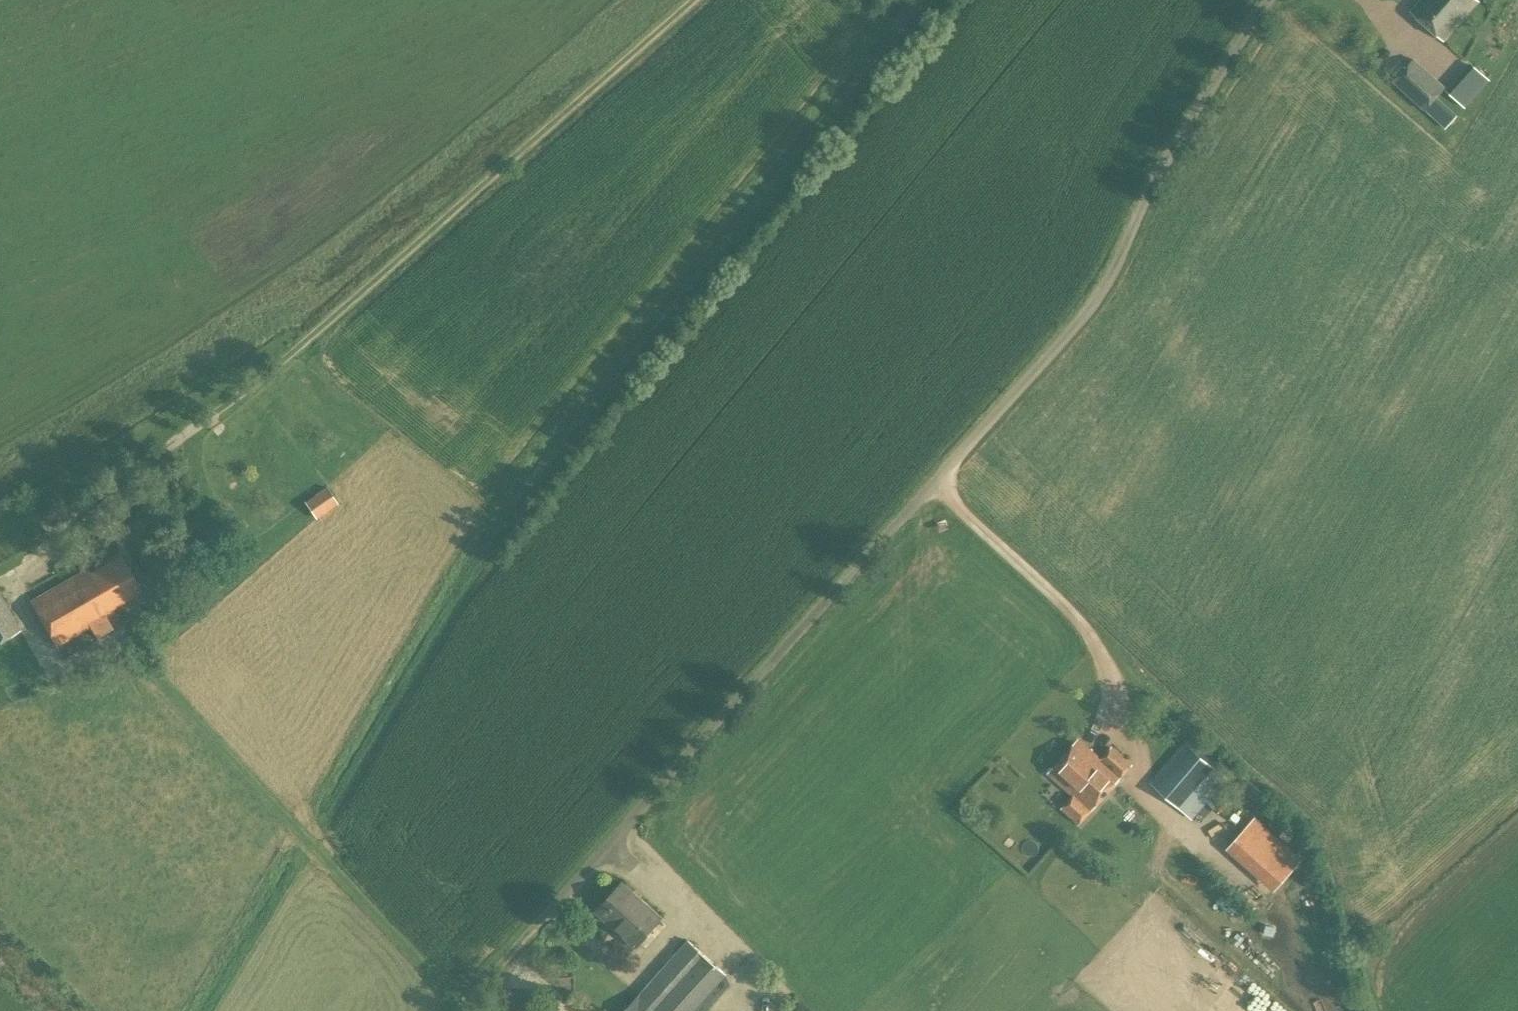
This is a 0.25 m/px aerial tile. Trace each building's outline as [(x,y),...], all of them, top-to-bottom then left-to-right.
[(1411,11),(1444,41),(1478,1),(1477,0),(1421,0),(1411,11)] [(1446,87),(1414,57),(1392,80),(1424,110),(1446,87)] [(1463,107),(1488,79),(1469,63),(1445,91),(1463,107)] [(304,501),(316,519),(339,505),(327,487),(304,501)] [(120,556),(91,572),(88,567),(30,601),(55,647),(90,628),(96,639),(113,629),(107,618),(116,612),(114,607),(141,591),(120,556)] [(0,594),(0,642),(21,630),(0,594)] [(1113,746),(1101,759),(1079,740),(1048,773),(1073,795),(1061,809),(1079,824),(1091,810),(1121,777),(1122,778),(1133,765),(1113,746)] [(1205,805),(1209,800),(1219,789),(1209,781),(1218,770),(1185,742),(1150,783),(1193,818),(1200,810),(1207,815),(1211,810),(1205,805)] [(1255,820),(1231,849),(1277,891),(1304,863),(1255,820)] [(662,917),(622,881),(595,911),(635,947),(662,917)] [(730,985),(726,974),(688,938),(623,1010),(706,1010),(730,985)]
